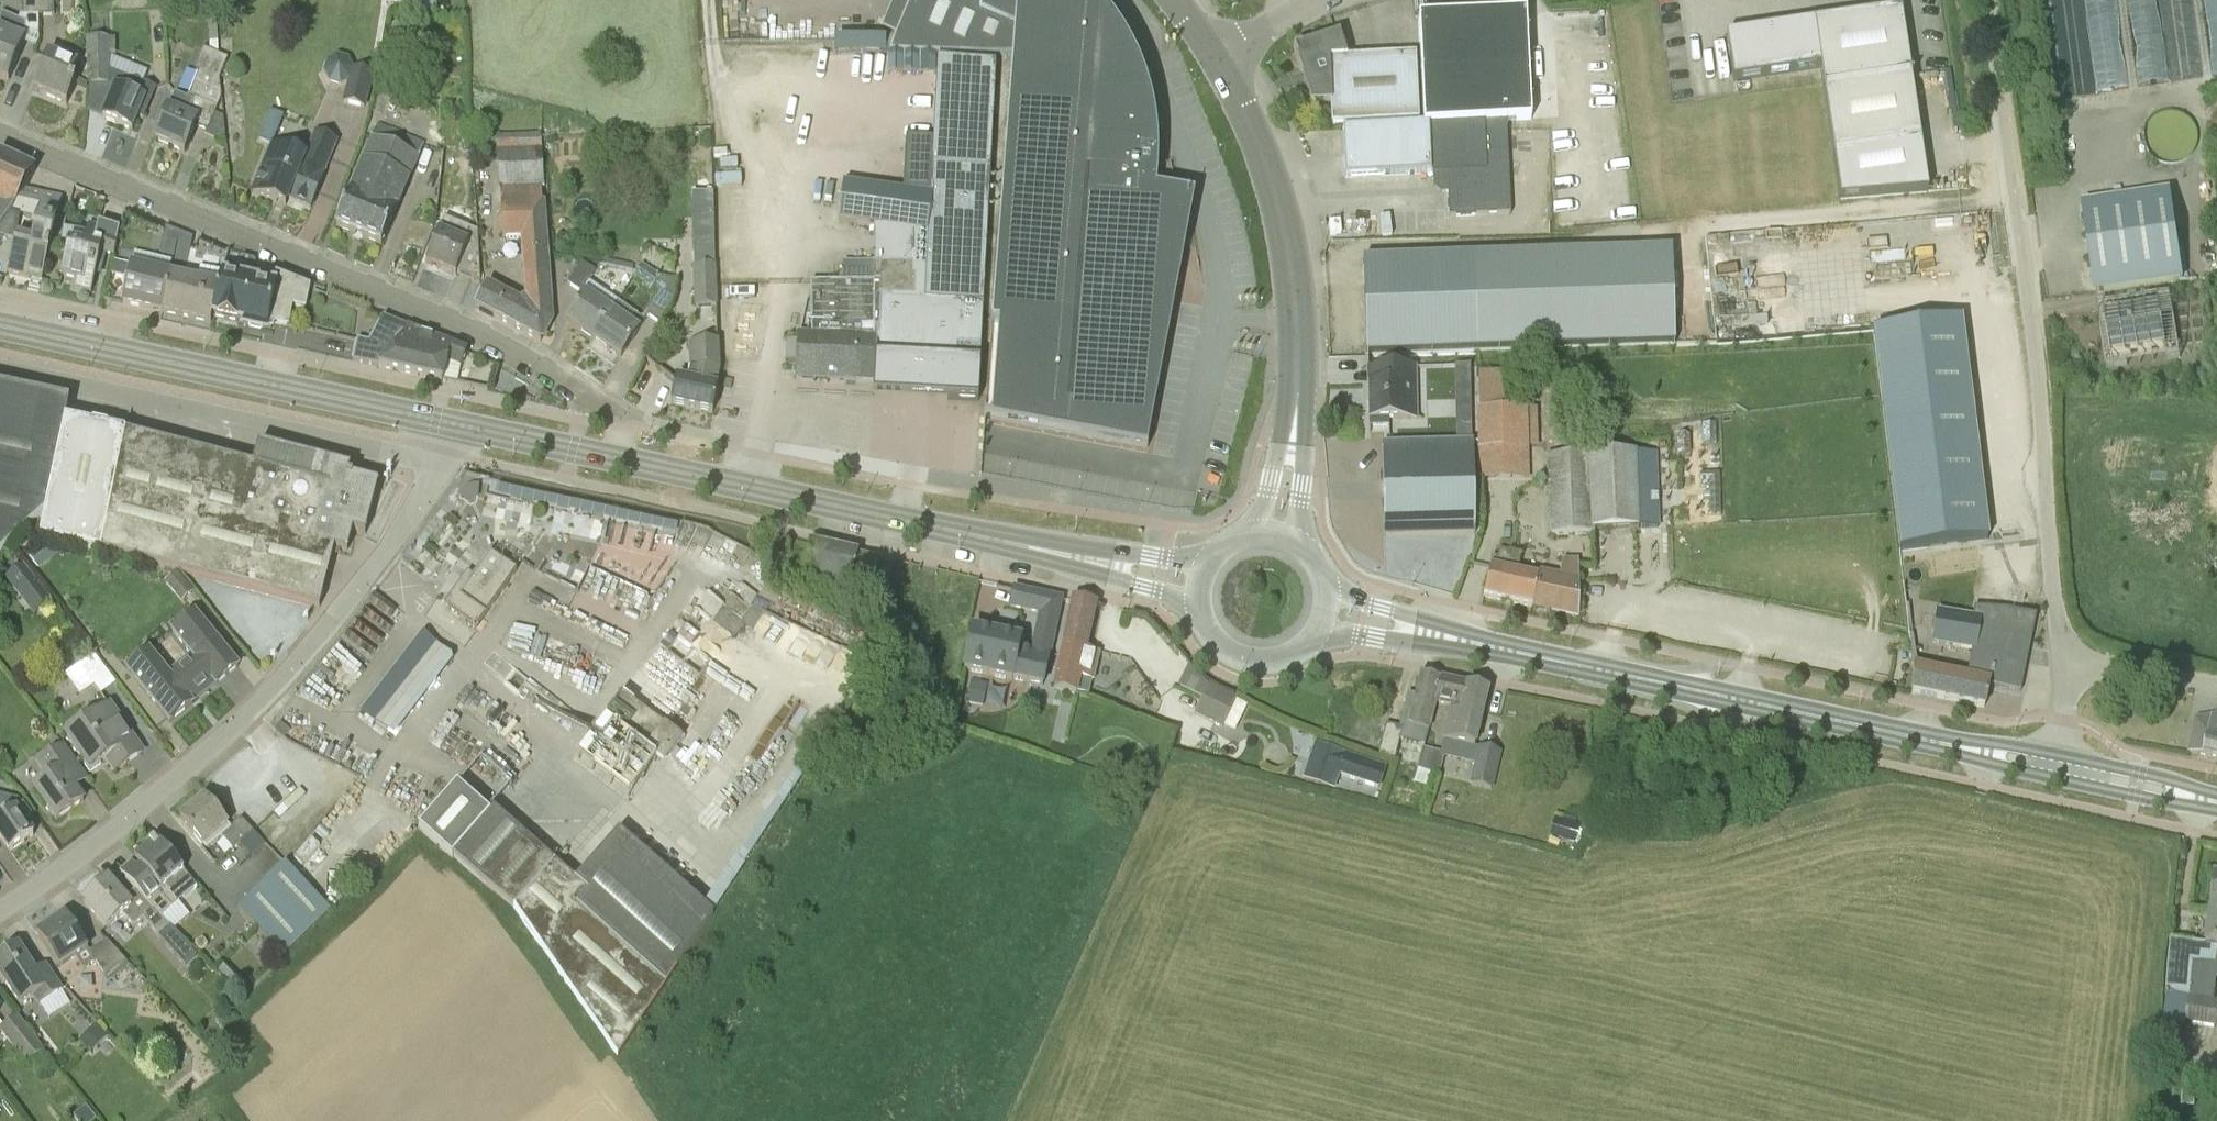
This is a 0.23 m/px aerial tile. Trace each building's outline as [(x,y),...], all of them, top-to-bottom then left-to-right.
[(39,16),(38,0),(22,0),(23,16),(39,16)] [(39,16),(54,15),(54,0),(38,0),(39,16)] [(890,55),(1012,56),(991,322),(999,323),(991,417),(990,417),(990,419),(1147,448),(1148,446),(1136,444),(1140,387),(1152,387),(1176,256),(1151,251),(1152,237),(1158,237),(1157,200),(1155,200),(1158,159),(1157,144),(1156,128),(1153,113),(1149,98),(1145,83),(1139,68),(1132,54),(1124,40),(1116,27),(1106,15),(1096,3),(1093,0),(913,0),(890,55)] [(1732,80),(1819,67),(1823,89),(1910,76),(1900,10),(1813,23),(1726,36),(1732,80)] [(8,81),(25,41),(22,40),(25,32),(25,23),(2,13),(0,17),(0,78),(8,81)] [(1531,120),(1526,13),(1418,18),(1424,125),(1506,122),(1531,120)] [(108,18),(88,17),(89,86),(110,86),(108,18)] [(1330,103),(1331,125),(1418,121),(1416,56),(1344,59),(1338,38),(1296,51),(1313,104),(1330,103)] [(837,42),(837,51),(890,53),(890,43),(837,42)] [(194,97),(193,101),(174,94),(173,98),(172,98),(155,141),(184,153),(196,125),(208,130),(221,98),(219,79),(228,59),(204,49),(196,70),(200,71),(190,95),(194,97)] [(33,91),(67,105),(75,81),(72,80),(78,62),(47,51),(33,91)] [(341,85),(350,81),(353,70),(348,59),(337,56),(328,61),(325,72),(330,83),(341,85)] [(353,70),(350,81),(345,102),(364,107),(372,74),(353,70)] [(1833,155),(1920,142),(1910,76),(1912,76),(1910,76),(1823,89),(1833,155)] [(153,89),(141,83),(136,95),(116,86),(103,119),(131,131),(137,117),(142,119),(153,89)] [(275,143),(286,115),(272,110),(262,138),(275,143)] [(1511,214),(1506,122),(1424,125),(1343,130),(1345,178),(1436,173),(1437,181),(1445,188),(1445,189),(1449,217),(1511,214)] [(377,126),(372,140),(370,139),(336,227),(381,246),(423,145),(403,137),(377,126)] [(270,142),(253,193),(285,206),(289,199),(311,208),(324,176),(322,175),(336,140),(315,131),(305,155),(270,142)] [(544,187),(540,134),(538,134),(496,135),(499,190),(542,187),(544,187)] [(5,203),(0,209),(0,231),(15,213),(25,191),(35,172),(0,155),(0,201),(5,203)] [(874,282),(819,283),(810,283),(809,335),(797,335),(796,379),(874,383),(948,387),(947,400),(978,402),(983,304),(924,301),(925,282),(928,234),(944,237),(948,211),(949,199),(950,199),(950,198),(933,195),(932,197),(843,185),(838,222),(910,232),(913,267),(874,267),(874,275),(874,282)] [(551,322),(542,187),(499,190),(502,234),(523,233),(528,296),(522,303),(486,285),(474,309),(540,342),(551,322)] [(62,200),(25,191),(15,213),(42,218),(36,242),(16,238),(7,273),(29,278),(30,274),(42,277),(41,281),(42,281),(62,200)] [(2083,205),(2096,292),(2183,279),(2170,192),(2083,205)] [(692,266),(712,265),(711,193),(689,193),(692,266)] [(457,272),(480,282),(476,211),(469,210),(464,227),(444,219),(440,231),(439,230),(426,264),(456,276),(457,272)] [(120,230),(119,230),(98,225),(98,227),(88,224),(84,245),(69,241),(61,275),(75,279),(73,289),(91,293),(100,256),(113,259),(119,232),(120,230)] [(166,227),(160,248),(157,258),(172,261),(179,232),(166,227)] [(193,238),(179,232),(172,261),(185,265),(193,238)] [(1642,254),(1362,264),(1365,356),(1673,346),(1673,268),(1642,254)] [(130,265),(114,261),(110,275),(127,278),(130,265)] [(589,283),(596,273),(582,264),(568,285),(581,294),(589,283)] [(692,266),(694,307),(717,306),(715,265),(692,266)] [(197,283),(168,276),(161,312),(209,322),(220,272),(200,267),(197,283)] [(123,304),(161,312),(168,276),(131,268),(123,304)] [(310,289),(277,276),(224,270),(223,272),(220,272),(209,322),(211,323),(212,316),(248,324),(249,327),(261,330),(262,327),(271,329),(272,327),(268,326),(269,322),(288,325),(292,306),(306,308),(310,289)] [(657,293),(643,314),(658,323),(673,301),(675,279),(659,276),(651,289),(657,293)] [(593,339),(610,314),(584,297),(567,322),(593,339)] [(620,358),(646,320),(637,314),(629,326),(610,314),(593,339),(620,358)] [(378,368),(379,368),(407,328),(382,318),(369,342),(358,340),(353,361),(378,367),(378,368)] [(2123,328),(2129,368),(2182,360),(2176,320),(2123,328)] [(1877,331),(1901,552),(1988,542),(1965,321),(1877,331)] [(354,352),(356,335),(293,327),(291,345),(354,352)] [(467,351),(408,328),(407,328),(379,368),(442,382),(447,361),(461,367),(467,351)] [(720,372),(719,341),(703,342),(688,342),(690,370),(687,384),(676,382),(671,404),(713,413),(719,388),(716,388),(720,372)] [(1454,385),(1469,385),(1469,367),(1453,367),(1454,385)] [(1368,386),(1369,420),(1406,419),(1406,400),(1416,400),(1415,369),(1378,370),(1378,385),(1368,386)] [(64,421),(68,403),(0,389),(0,554),(13,542),(44,514),(64,421)] [(1480,411),(1480,418),(1479,453),(1525,453),(1526,410),(1480,411)] [(40,538),(102,551),(122,453),(126,435),(125,435),(125,434),(64,421),(44,514),(45,514),(40,538)] [(1471,443),(1470,427),(1455,427),(1455,443),(1471,443)] [(1455,443),(1382,445),(1384,536),(1475,534),(1473,443),(1471,443),(1455,443)] [(349,477),(350,470),(259,446),(249,481),(242,479),(236,482),(233,477),(227,480),(223,474),(217,478),(122,453),(102,551),(319,608),(335,549),(347,553),(353,532),(365,535),(378,486),(352,479),(352,478),(349,477)] [(1634,454),(1586,456),(1548,457),(1551,535),(1593,534),(1593,530),(1637,528),(1634,454)] [(648,511),(497,482),(495,495),(646,524),(648,511)] [(434,539),(446,519),(437,514),(425,533),(434,539)] [(857,556),(811,545),(803,580),(870,597),(878,561),(857,556)] [(40,546),(28,556),(38,570),(62,551),(40,546)] [(1483,597),(1531,607),(1531,605),(1537,579),(1537,578),(1516,573),(1521,556),(1499,551),(1497,559),(1492,558),(1483,597)] [(516,571),(492,555),(452,613),(476,629),(516,571)] [(1984,708),(1989,686),(2020,692),(2036,617),(2005,610),(2006,587),(2007,562),(1977,560),(1972,607),(1957,605),(1956,616),(1921,611),(1918,583),(1903,585),(1910,647),(1913,669),(1911,693),(1984,708)] [(22,568),(8,578),(35,613),(49,603),(22,568)] [(1531,605),(1550,610),(1549,611),(1575,617),(1577,588),(1537,579),(1531,605)] [(1010,607),(1057,617),(1061,600),(1013,590),(1010,607)] [(1074,602),(1064,646),(1085,650),(1095,606),(1074,602)] [(215,685),(238,667),(195,614),(173,633),(191,656),(168,675),(149,652),(127,670),(170,722),(192,704),(189,700),(213,682),(215,685)] [(1042,686),(1045,676),(1049,655),(1019,648),(1021,641),(973,630),(964,671),(1013,682),(1013,681),(1042,686)] [(361,713),(375,723),(437,645),(423,633),(361,713)] [(1085,650),(1064,646),(1055,689),(1076,694),(1080,679),(1093,681),(1099,653),(1085,650)] [(1202,695),(1211,680),(1189,668),(1181,683),(1202,695)] [(1435,704),(1440,680),(1420,676),(1415,696),(1408,694),(1400,727),(1386,724),(1378,756),(1394,761),(1400,738),(1406,739),(1408,730),(1428,734),(1435,704)] [(970,680),(965,702),(981,705),(986,683),(970,680)] [(1474,746),(1487,692),(1487,691),(1440,680),(1435,704),(1450,707),(1442,739),(1474,746)] [(1201,700),(1230,714),(1235,703),(1237,700),(1208,686),(1201,700)] [(647,751),(666,726),(624,693),(608,715),(628,731),(625,734),(647,751)] [(1222,728),(1230,714),(1201,700),(1194,714),(1222,728)] [(1241,720),(1247,709),(1235,703),(1230,714),(1241,720)] [(66,736),(73,746),(86,764),(84,765),(89,772),(101,764),(100,763),(105,759),(114,771),(142,752),(109,706),(66,736)] [(912,718),(899,713),(896,721),(909,726),(912,718)] [(2195,731),(2190,752),(2216,758),(2216,717),(2197,720),(2195,731)] [(34,789),(56,820),(84,801),(70,785),(83,773),(61,745),(35,763),(47,779),(34,789)] [(1480,747),(1471,784),(1491,789),(1499,752),(1480,747)] [(1442,753),(1423,748),(1417,769),(1439,776),(1444,756),(1441,755),(1442,753)] [(1323,778),(1355,790),(1357,784),(1396,797),(1402,778),(1332,753),(1323,778)] [(10,852),(33,836),(23,822),(31,817),(18,800),(0,795),(0,838),(10,852)] [(230,828),(227,826),(229,825),(205,799),(180,819),(204,847),(209,843),(212,847),(222,839),(232,851),(253,832),(241,820),(230,828)] [(576,881),(493,810),(452,855),(514,909),(618,1057),(713,915),(619,833),(576,881)] [(1580,827),(1561,822),(1553,819),(1548,837),(1575,844),(1580,827)] [(265,844),(253,832),(239,845),(250,857),(265,844)] [(127,877),(137,889),(152,907),(153,907),(162,916),(173,907),(197,887),(157,839),(141,852),(144,856),(139,861),(136,857),(134,858),(141,866),(127,877)] [(331,911),(330,909),(285,864),(238,910),(284,957),(331,911)] [(2190,998),(2195,963),(2216,965),(2216,876),(2207,944),(2172,939),(2166,995),(2190,998)] [(199,955),(162,916),(153,907),(152,907),(137,889),(135,890),(125,899),(107,880),(83,902),(106,928),(123,914),(135,927),(143,919),(158,936),(169,946),(165,950),(184,970),(199,955)] [(38,936),(59,967),(75,958),(83,970),(95,962),(108,981),(130,967),(126,962),(106,941),(90,952),(87,948),(67,917),(38,936)] [(30,966),(18,948),(0,960),(0,975),(21,1007),(33,999),(38,1007),(61,992),(44,966),(34,972),(30,966)] [(2190,998),(2186,1021),(2216,1026),(2216,1019),(2216,1001),(2214,1001),(2216,980),(2216,965),(2195,963),(2190,998)] [(241,996),(248,989),(226,966),(219,973),(241,996)] [(0,1029),(0,1030),(27,1064),(44,1051),(16,1016),(0,1029)] [(95,1025),(85,1035),(96,1047),(107,1037),(95,1025)] [(2196,1090),(2182,1090),(2181,1107),(2195,1108),(2196,1090)] [(96,1119),(85,1106),(73,1117),(77,1120),(94,1120),(96,1119)]
